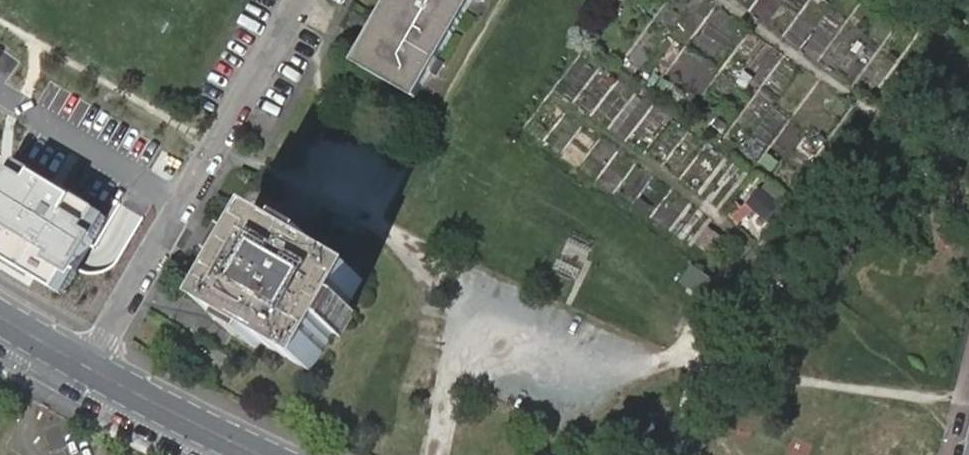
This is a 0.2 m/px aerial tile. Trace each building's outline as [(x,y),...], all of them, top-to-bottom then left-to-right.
[(421,105),(481,0),(399,0),(382,30),(375,26),(368,39),(374,43),(360,69),(421,105)] [(9,156),(0,172),(0,257),(56,291),(103,212),(9,156)] [(305,231),(279,219),(267,245),(255,272),(235,314),(261,325),(288,338),(341,363),(360,322),(373,295),(385,268),(333,244),(305,231)] [(308,224),(305,231),(333,244),(336,236),(308,224)] [(255,272),(267,245),(255,240),(243,267),(255,272)] [(288,338),(261,325),(258,332),(285,345),(288,338)]
